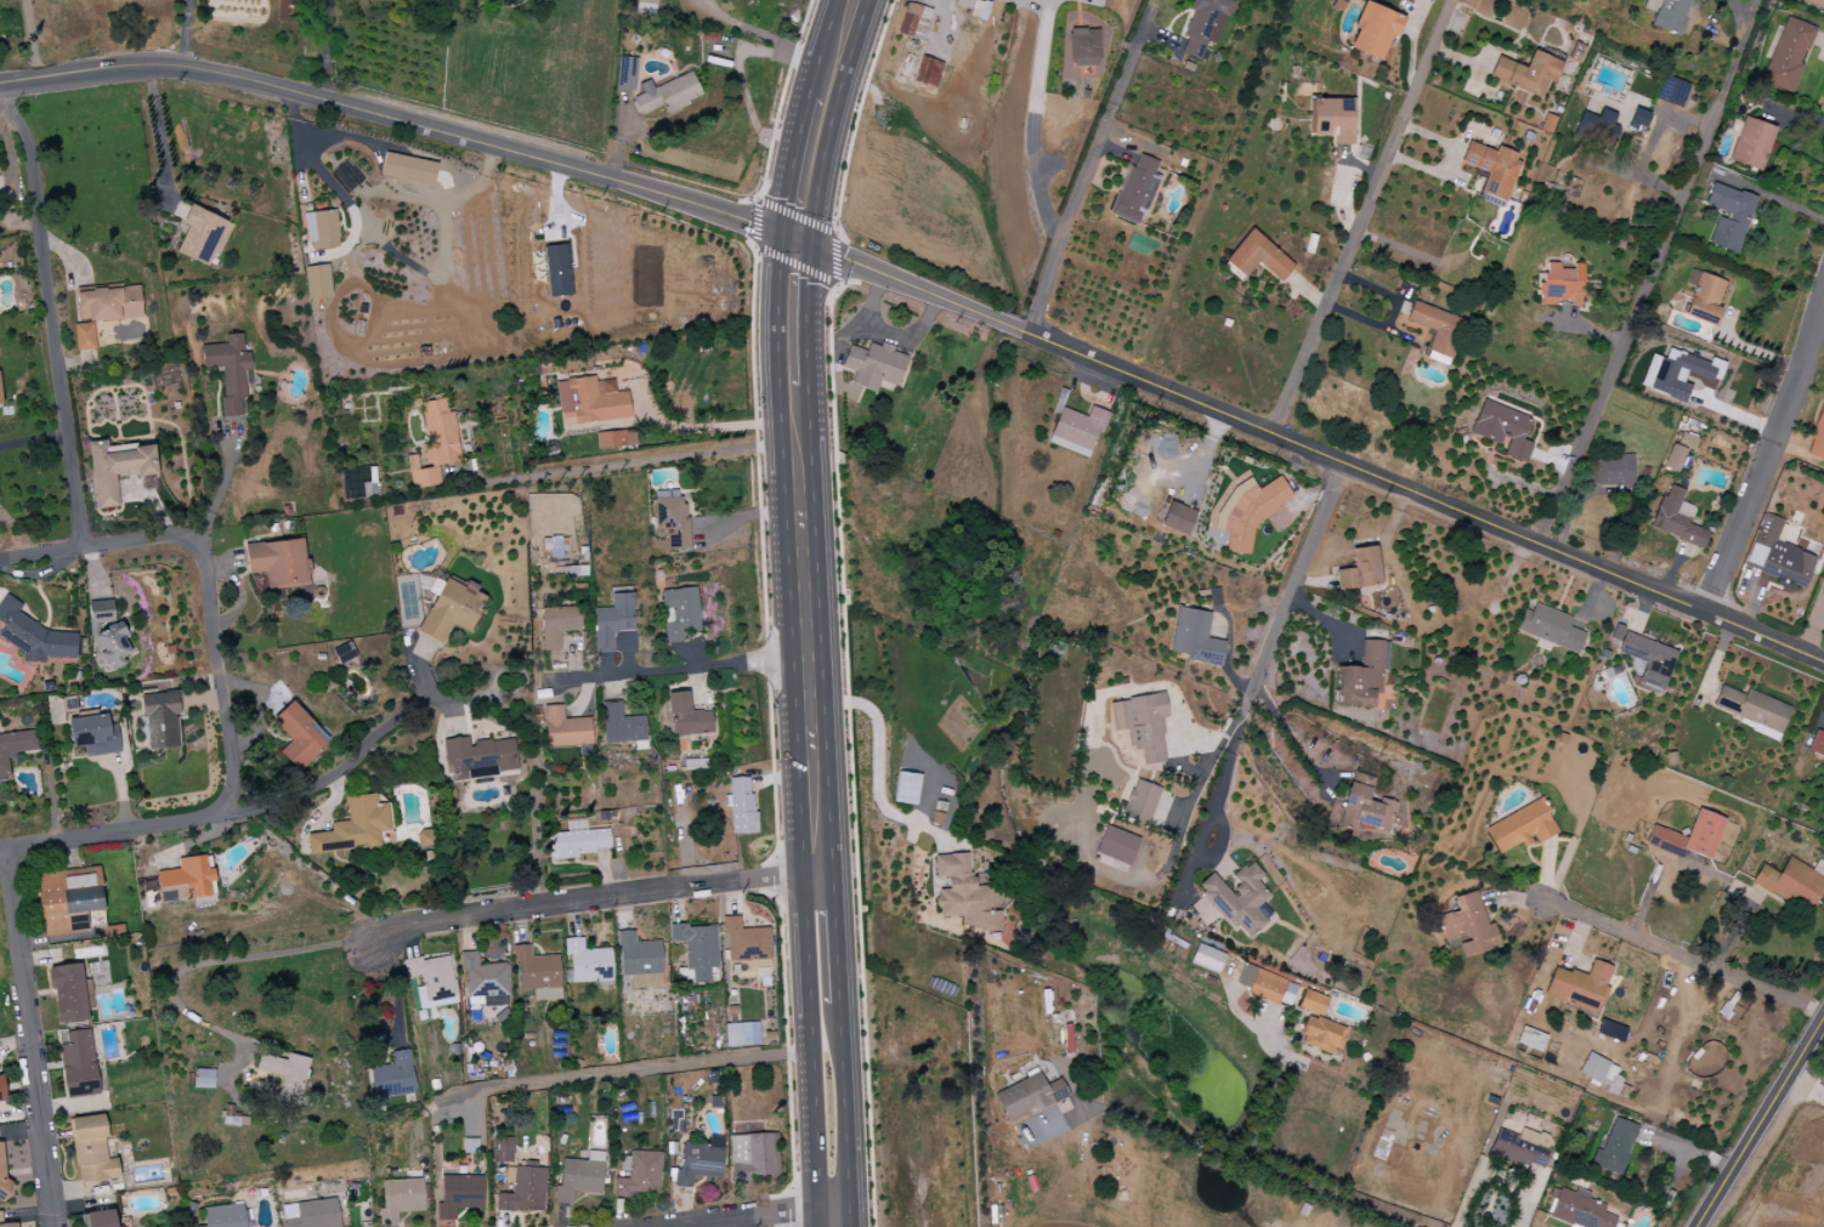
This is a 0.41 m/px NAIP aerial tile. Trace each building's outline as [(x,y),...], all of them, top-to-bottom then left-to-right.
[(1229,0),(1193,0),(1189,10),(1194,11),(1178,53),(1200,61),(1208,42),(1214,45),(1225,16),(1229,17),(1235,2),(1229,0)] [(1689,0),(1645,0),(1643,9),(1653,12),(1649,27),(1679,36),(1689,0)] [(1798,2),(1823,11),(1823,0),(1799,0),(1798,2)] [(1380,61),(1391,34),(1396,37),(1404,17),(1363,1),(1352,28),(1356,30),(1349,48),(1380,61)] [(930,8),(905,3),(898,35),(924,41),(930,8)] [(1761,82),(1791,92),(1814,28),(1784,17),(1761,82)] [(1099,66),(1098,29),(1068,29),(1069,67),(1099,66)] [(1563,63),(1532,50),(1525,68),(1496,57),(1488,77),(1540,98),(1547,81),(1555,84),(1563,63)] [(943,63),(920,56),(912,81),(935,88),(943,63)] [(617,90),(636,91),(637,58),(618,57),(617,90)] [(652,88),(649,80),(639,84),(642,94),(632,98),(639,116),(664,106),(667,112),(702,98),(692,72),(652,88)] [(1689,85),(1663,75),(1654,99),(1679,109),(1689,85)] [(1352,145),(1353,100),(1307,99),(1306,135),(1332,136),(1332,145),(1352,145)] [(1627,125),(1642,132),(1649,114),(1634,108),(1627,125)] [(1616,113),(1599,109),(1598,116),(1580,111),(1574,134),(1613,144),(1618,126),(1613,125),(1616,113)] [(1773,125),(1740,118),(1730,163),(1762,170),(1773,125)] [(1459,163),(1487,172),(1479,194),(1504,202),(1520,155),(1497,147),(1495,151),(1467,142),(1459,163)] [(432,188),(437,164),(385,152),(380,176),(432,188)] [(1112,216),(1140,225),(1157,175),(1154,174),(1158,161),(1133,152),(1112,216)] [(1754,197),(1712,184),(1704,208),(1717,212),(1707,245),(1736,254),(1754,197)] [(187,226),(176,253),(206,266),(218,240),(224,243),(232,224),(189,205),(181,224),(187,226)] [(315,249),(338,248),(337,211),(304,212),(306,242),(315,242),(315,249)] [(1245,278),(1256,263),(1281,283),(1295,265),(1249,229),(1224,262),(1245,278)] [(568,245),(544,246),(546,297),(570,296),(568,245)] [(1538,305),(1580,306),(1582,264),(1573,264),(1572,270),(1559,269),(1559,263),(1546,263),(1546,274),(1539,274),(1538,305)] [(330,298),(329,265),(305,266),(306,299),(330,298)] [(1713,326),(1719,309),(1716,308),(1724,281),(1691,270),(1686,286),(1693,288),(1684,316),(1713,326)] [(140,286),(76,290),(79,324),(74,325),(76,351),(95,350),(93,322),(142,318),(140,286)] [(1464,321),(1412,301),(1405,321),(1432,332),(1424,350),(1449,360),(1464,321)] [(222,368),(222,416),(244,416),(244,370),(250,370),(250,352),(243,352),(243,334),(221,334),(221,344),(201,344),(202,368),(222,368)] [(907,356),(892,352),(893,346),(881,342),(879,346),(869,343),(866,351),(848,346),(841,368),(854,372),(851,384),(875,392),(879,381),(898,387),(907,356)] [(1639,386),(1683,403),(1689,386),(1682,383),(1686,372),(1717,383),(1724,363),(1710,357),(1708,363),(1669,348),(1664,359),(1651,355),(1639,386)] [(628,392),(615,393),(614,380),(596,382),(595,377),(556,381),(560,418),(575,417),(575,424),(631,419),(628,392)] [(421,402),(428,466),(459,462),(454,411),(447,412),(445,399),(421,402)] [(1530,417),(1483,400),(1470,434),(1504,446),(1501,455),(1525,464),(1532,444),(1521,440),(1530,417)] [(1823,403),(1804,454),(1823,462),(1823,403)] [(1090,459),(1107,412),(1090,406),(1086,417),(1060,407),(1047,444),(1090,459)] [(635,447),(635,431),(596,432),(596,448),(635,447)] [(1677,446),(1671,444),(1663,469),(1677,474),(1685,449),(1692,452),(1697,438),(1681,433),(1677,446)] [(89,442),(96,509),(119,507),(116,478),(157,474),(153,443),(107,449),(106,440),(89,442)] [(1589,486),(1633,487),(1633,455),(1620,454),(1620,459),(1590,458),(1589,486)] [(441,485),(438,466),(419,470),(416,455),(407,457),(413,490),(441,485)] [(1225,551),(1250,555),(1255,524),(1278,511),(1279,505),(1291,497),(1280,476),(1257,489),(1250,478),(1229,490),(1228,501),(1217,507),(1214,530),(1228,532),(1225,551)] [(1651,530),(1703,547),(1708,531),(1686,524),(1688,518),(1676,514),(1684,490),(1666,484),(1651,530)] [(687,548),(685,491),(654,492),(655,531),(667,531),(667,549),(687,548)] [(1188,536),(1196,512),(1169,502),(1160,526),(1188,536)] [(1766,512),(1743,567),(1803,592),(1817,559),(1798,552),(1798,555),(1788,551),(1786,555),(1774,550),(1786,521),(1766,512)] [(248,574),(265,572),(267,589),(309,585),(304,539),(245,545),(248,574)] [(1381,584),(1374,546),(1350,550),(1353,568),(1334,571),(1337,592),(1381,584)] [(418,632),(442,644),(451,624),(469,633),(486,597),(475,592),(478,587),(467,581),(464,587),(444,578),(418,632)] [(700,631),(695,587),(661,591),(666,644),(681,642),(680,633),(700,631)] [(77,633),(48,632),(19,614),(20,604),(4,594),(0,602),(0,623),(0,626),(0,639),(23,652),(22,662),(45,664),(45,657),(76,659),(77,633)] [(90,602),(94,670),(124,668),(123,655),(129,655),(127,622),(114,623),(112,601),(90,602)] [(1571,619),(1534,603),(1530,612),(1524,610),(1515,629),(1576,655),(1585,634),(1568,627),(1571,619)] [(580,607),(541,608),(542,652),(560,651),(559,632),(581,631),(580,607)] [(1224,641),(1207,639),(1210,613),(1175,608),(1168,658),(1221,665),(1224,641)] [(1616,653),(1645,662),(1637,686),(1662,694),(1677,649),(1613,628),(1609,639),(1619,642),(1616,653)] [(1336,706),(1372,707),(1373,694),(1380,695),(1380,671),(1387,671),(1387,641),(1361,641),(1360,667),(1337,667),(1336,706)] [(1722,686),(1712,708),(1780,738),(1792,710),(1749,691),(1746,697),(1722,686)] [(146,750),(180,748),(176,693),(153,694),(153,692),(143,693),(146,750)] [(712,734),(711,711),(689,711),(689,692),(669,693),(670,736),(712,734)] [(1108,702),(1112,731),(1127,729),(1130,751),(1140,750),(1143,765),(1166,762),(1160,719),(1168,718),(1165,694),(1108,702)] [(329,740),(291,701),(271,720),(291,740),(279,752),(297,771),(329,740)] [(645,716),(622,717),(621,703),(603,703),(604,743),(646,742),(645,716)] [(591,718),(564,719),(563,705),(544,706),(546,747),(592,745),(591,718)] [(68,719),(71,747),(84,746),(86,757),(120,753),(117,728),(109,729),(107,714),(68,719)] [(11,782),(8,753),(37,751),(35,731),(0,734),(0,783),(11,782)] [(1813,731),(1807,753),(1823,757),(1823,756),(1823,734),(1813,731)] [(444,740),(449,782),(517,774),(513,739),(470,744),(469,737),(444,740)] [(920,775),(898,772),(893,802),(915,806),(920,775)] [(755,833),(752,777),(730,778),(732,834),(755,833)] [(1161,789),(1135,779),(1121,816),(1147,826),(1161,789)] [(1373,789),(1349,782),(1341,810),(1355,814),(1353,822),(1387,833),(1396,803),(1371,795),(1373,789)] [(345,797),(348,821),(330,823),(331,832),(307,834),(309,854),(379,847),(378,833),(390,832),(387,803),(376,804),(375,794),(345,797)] [(1541,797),(1482,829),(1497,857),(1522,843),(1524,851),(1557,833),(1547,814),(1551,813),(1541,797)] [(1699,810),(1687,841),(1653,828),(1644,848),(1681,862),(1684,852),(1710,862),(1726,820),(1699,810)] [(551,856),(610,854),(609,829),(586,830),(585,819),(566,820),(567,833),(550,833),(551,856)] [(1129,866),(1140,838),(1105,825),(1094,853),(1129,866)] [(416,830),(416,847),(433,846),(433,830),(416,830)] [(934,855),(935,879),(947,879),(947,890),(937,890),(938,918),(961,917),(962,931),(1001,929),(1000,911),(992,911),(991,886),(971,887),(970,854),(934,855)] [(177,859),(179,869),(156,872),(160,903),(210,897),(208,882),(215,881),(213,869),(206,869),(205,855),(177,859)] [(1780,875),(1762,865),(1751,884),(1807,918),(1823,890),(1823,879),(1791,858),(1780,875)] [(1213,871),(1196,886),(1245,940),(1272,915),(1261,903),(1269,896),(1256,881),(1263,875),(1250,861),(1225,884),(1213,871)] [(36,874),(43,938),(87,933),(85,913),(103,911),(100,885),(94,886),(93,874),(69,877),(69,870),(36,874)] [(1437,916),(1444,939),(1456,936),(1465,960),(1503,948),(1495,922),(1490,925),(1479,888),(1452,897),(1456,910),(1437,916)] [(769,967),(769,928),(740,929),(740,917),(722,917),(722,934),(728,934),(728,961),(759,960),(760,967),(769,967)] [(718,968),(716,926),(686,927),(686,924),(669,924),(670,943),(685,942),(686,972),(687,972),(687,984),(711,983),(710,968),(718,968)] [(620,977),(631,976),(631,989),(662,988),(661,941),(636,942),(635,931),(618,932),(620,977)] [(612,982),(611,949),(584,950),(583,938),(564,938),(565,956),(570,955),(572,983),(612,982)] [(1189,964),(1217,974),(1224,954),(1196,944),(1189,964)] [(531,957),(531,945),(515,946),(517,990),(534,990),(534,1001),(561,1000),(559,956),(531,957)] [(507,964),(479,964),(479,952),(463,953),(464,1007),(508,1005),(507,964)] [(420,1010),(458,1003),(450,956),(423,961),(422,957),(403,960),(406,979),(421,976),(423,987),(416,988),(420,1010)] [(1557,964),(1543,995),(1597,1016),(1616,968),(1593,960),(1587,976),(1557,964)] [(56,1024),(87,1021),(82,964),(50,967),(56,1024)] [(1234,988),(1290,1007),(1298,984),(1242,965),(1234,988)] [(1298,1008),(1322,1016),(1328,997),(1303,990),(1298,1008)] [(1347,1030),(1310,1015),(1298,1042),(1336,1058),(1347,1030)] [(1625,1028),(1599,1021),(1595,1035),(1621,1042),(1625,1028)] [(725,1047),(759,1045),(758,1022),(724,1024),(725,1047)] [(1523,1026),(1517,1044),(1542,1053),(1548,1034),(1523,1026)] [(66,1098),(99,1094),(89,1029),(64,1032),(66,1044),(58,1045),(66,1098)] [(392,1064),(368,1068),(372,1100),(415,1094),(409,1050),(391,1052),(392,1064)] [(1591,1052),(1579,1074),(1603,1086),(1614,1064),(1591,1052)] [(298,1106),(309,1058),(287,1054),(286,1061),(259,1055),(255,1072),(278,1078),(275,1091),(276,1091),(274,1101),(298,1106)] [(1007,1123),(1068,1097),(1061,1079),(1044,1085),(1037,1068),(1024,1073),(1027,1080),(995,1093),(1007,1123)] [(214,1089),(214,1070),(194,1069),(193,1088),(214,1089)] [(71,1118),(76,1182),(119,1179),(117,1159),(107,1159),(103,1116),(71,1118)] [(1615,1120),(1604,1151),(1596,1147),(1590,1165),(1618,1176),(1636,1127),(1615,1120)] [(1502,1124),(1490,1155),(1539,1175),(1551,1143),(1502,1124)] [(731,1179),(778,1177),(777,1134),(730,1135),(731,1179)] [(721,1179),(724,1137),(709,1136),(708,1144),(682,1142),(680,1170),(675,1170),(673,1187),(692,1188),(693,1177),(721,1179)] [(545,1168),(514,1167),(515,1138),(494,1137),(493,1163),(506,1163),(505,1183),(512,1183),(512,1194),(496,1193),(495,1210),(543,1212),(545,1168)] [(603,1152),(587,1151),(587,1161),(561,1159),(560,1187),(555,1187),(554,1203),(572,1204),(572,1193),(601,1194),(603,1152)] [(613,1196),(659,1196),(660,1152),(629,1151),(629,1179),(613,1178),(613,1196)] [(483,1177),(441,1176),(440,1220),(455,1220),(455,1208),(482,1209),(483,1177)] [(381,1181),(382,1225),(397,1225),(397,1212),(424,1212),(423,1179),(381,1181)] [(1550,1219),(1571,1226),(1615,1226),(1621,1211),(1562,1187),(1550,1219)] [(336,1199),(282,1205),(284,1226),(339,1226),(336,1199)] [(205,1226),(202,1226),(245,1226),(243,1203),(202,1208),(205,1226)] [(114,1210),(81,1214),(82,1226),(116,1226),(114,1210)] [(17,1223),(2,1224),(1,1212),(0,1212),(0,1226),(17,1226),(17,1223)]
